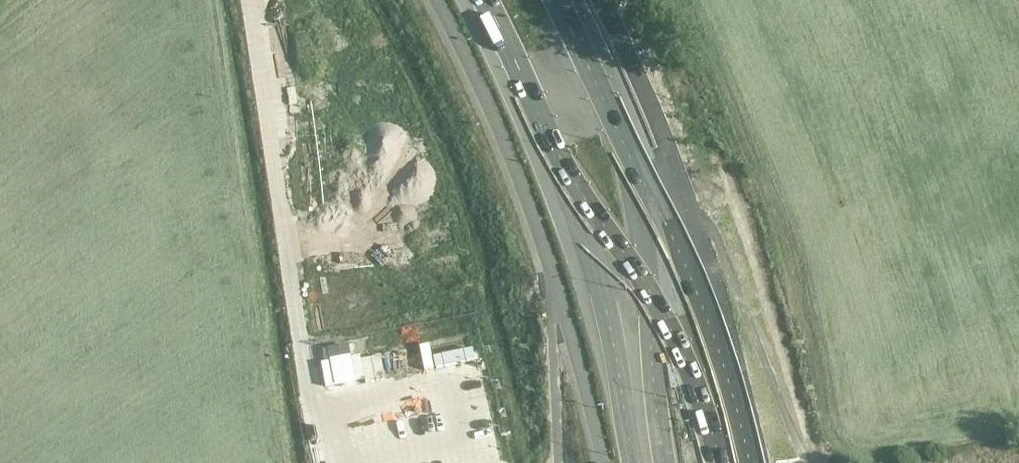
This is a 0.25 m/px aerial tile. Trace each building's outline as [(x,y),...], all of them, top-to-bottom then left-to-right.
[(462,429),(462,451),(480,450),(480,429),(462,429)]
